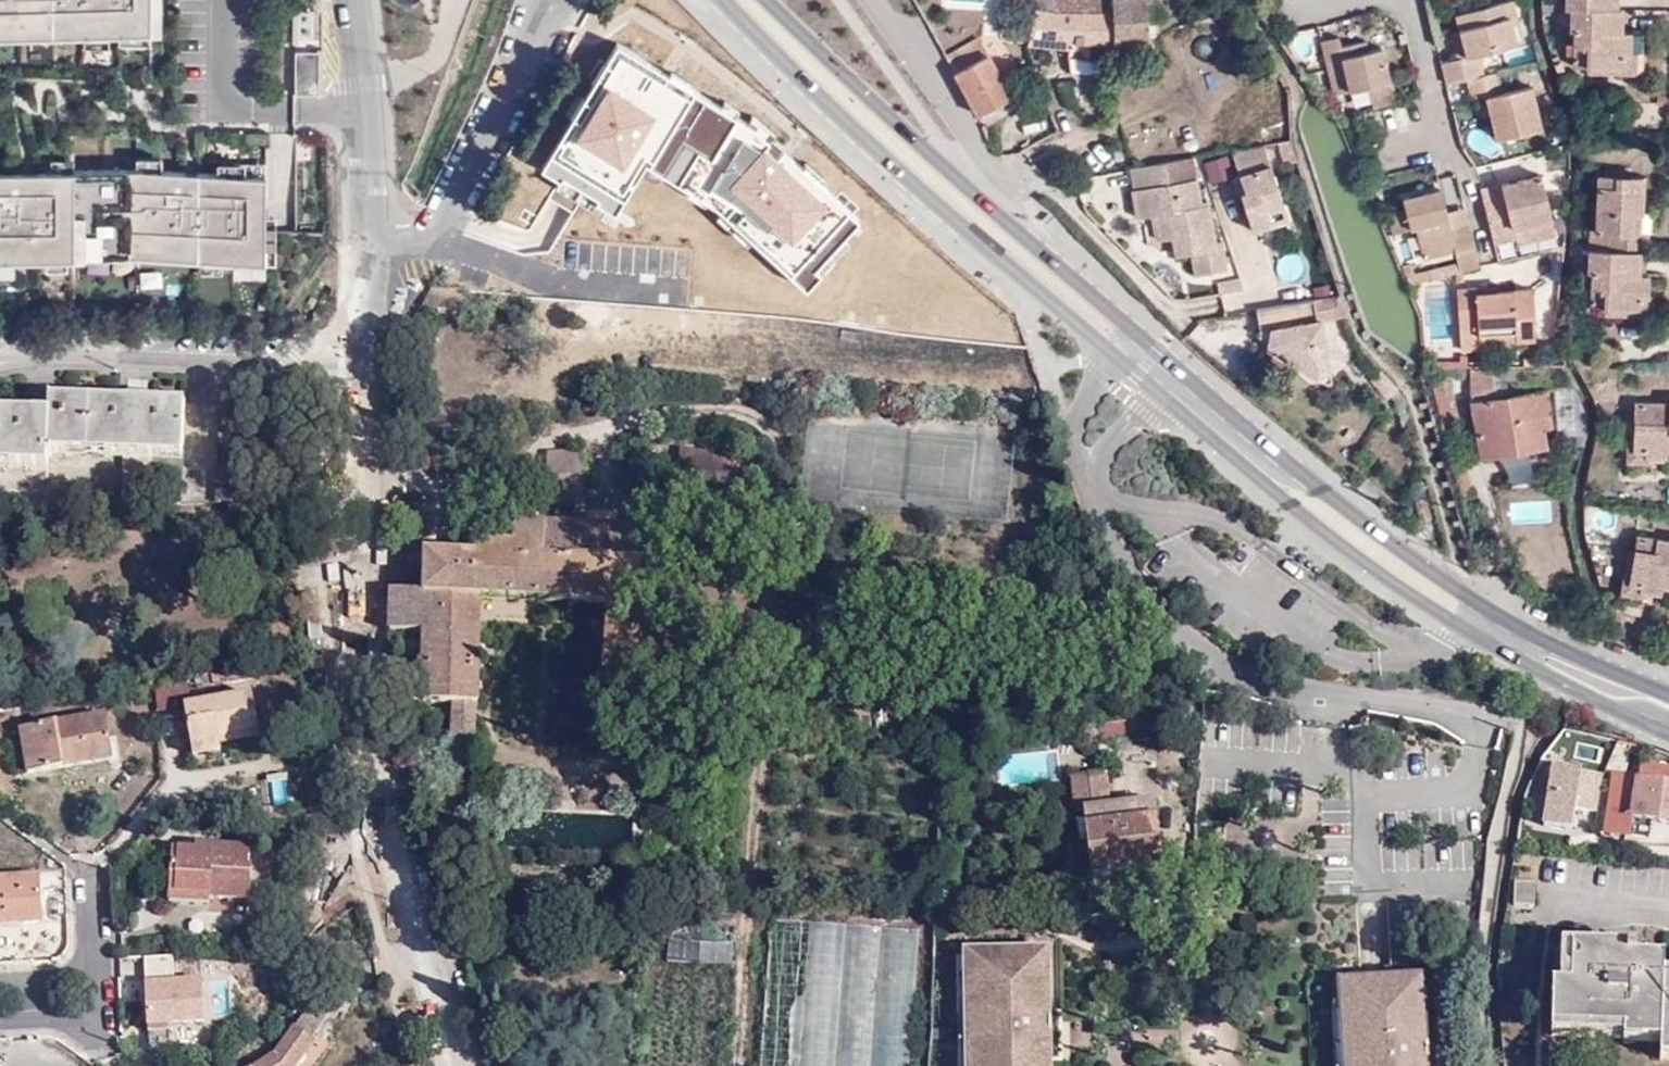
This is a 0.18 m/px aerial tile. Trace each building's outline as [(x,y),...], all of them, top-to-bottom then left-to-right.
[(155,34),(154,0),(0,0),(0,39),(155,34)] [(1029,45),(1068,48),(1068,57),(1095,57),(1096,43),(1148,40),(1147,0),(1054,0),(1054,10),(1037,7),(1036,8),(1029,45)] [(1037,7),(1054,10),(1054,0),(1038,0),(1037,7)] [(1442,60),(1447,81),(1467,76),(1481,73),(1477,54),(1514,44),(1509,17),(1516,16),(1512,0),(1458,13),(1467,54),(1442,60)] [(1564,7),(1569,8),(1618,9),(1618,0),(1564,0),(1564,7)] [(1618,9),(1569,8),(1569,30),(1573,30),(1572,63),(1585,65),(1624,66),(1624,55),(1630,55),(1630,53),(1631,32),(1622,32),(1623,9),(1618,9)] [(1337,92),(1371,85),(1392,80),(1386,47),(1372,50),(1366,51),(1363,40),(1345,44),(1343,35),(1327,38),(1337,92)] [(1366,51),(1372,50),(1369,39),(1363,40),(1366,51)] [(295,95),(320,95),(320,52),(296,52),(295,95)] [(1624,66),(1585,65),(1585,72),(1636,75),(1637,52),(1630,53),(1630,55),(1624,55),(1624,66)] [(990,53),(952,72),(974,113),(1012,95),(990,53)] [(1499,93),(1494,71),(1481,73),(1467,76),(1471,99),(1477,98),(1484,96),(1488,113),(1495,138),(1537,128),(1527,87),(1499,93)] [(1376,105),(1397,100),(1392,80),(1371,85),(1376,105)] [(1480,113),(1488,113),(1484,96),(1477,98),(1480,113)] [(1289,222),(1266,147),(1234,152),(1242,177),(1248,195),(1242,197),(1254,234),(1289,222)] [(1233,176),(1228,153),(1202,160),(1207,182),(1233,176)] [(1196,158),(1135,166),(1138,189),(1136,189),(1140,218),(1158,216),(1170,214),(1174,238),(1176,257),(1192,254),(1194,275),(1226,270),(1222,242),(1216,242),(1210,202),(1203,203),(1196,158)] [(135,257),(261,264),(266,177),(136,169),(0,173),(0,261),(135,257)] [(1482,194),(1493,239),(1515,234),(1512,224),(1550,214),(1539,171),(1502,181),(1503,188),(1482,194)] [(1633,213),(1641,212),(1642,176),(1596,174),(1594,231),(1588,230),(1588,248),(1641,251),(1648,251),(1649,232),(1633,232),(1633,213)] [(1236,179),(1242,197),(1248,195),(1242,177),(1236,179)] [(1502,181),(1480,185),(1482,194),(1503,188),(1502,181)] [(1459,267),(1480,263),(1470,221),(1451,226),(1447,208),(1442,187),(1404,196),(1406,206),(1411,225),(1416,223),(1422,254),(1455,247),(1459,267)] [(1470,221),(1466,203),(1447,208),(1451,226),(1470,221)] [(1411,225),(1406,206),(1391,209),(1394,228),(1411,225)] [(1650,213),(1641,212),(1633,213),(1633,232),(1649,232),(1650,213)] [(1161,240),(1174,238),(1170,214),(1158,216),(1161,240)] [(1641,251),(1588,248),(1587,271),(1592,272),(1590,306),(1604,308),(1642,309),(1643,298),(1647,298),(1648,295),(1648,276),(1640,275),(1641,251)] [(1411,261),(1402,262),(1410,279),(1429,274),(1427,267),(1412,270),(1411,261)] [(1238,275),(1217,281),(1221,295),(1242,288),(1238,275)] [(1475,291),(1475,285),(1455,287),(1458,323),(1476,323),(1477,331),(1513,329),(1514,336),(1534,334),(1530,287),(1493,290),(1475,291)] [(1341,295),(1313,300),(1317,319),(1320,319),(1347,314),(1341,295)] [(1642,309),(1604,308),(1603,315),(1652,318),(1653,295),(1648,295),(1647,298),(1643,298),(1642,309)] [(1423,326),(1446,324),(1443,296),(1421,298),(1423,326)] [(1313,300),(1256,309),(1259,330),(1272,329),(1269,343),(1316,376),(1330,368),(1320,319),(1317,319),(1313,300)] [(421,323),(414,319),(410,326),(418,329),(421,323)] [(1476,323),(1458,323),(1459,345),(1478,344),(1477,337),(1477,331),(1476,323)] [(1272,329),(1259,330),(1256,330),(1255,333),(1269,343),(1272,329)] [(1477,331),(1477,337),(1514,336),(1513,329),(1477,331)] [(1333,383),(1330,368),(1316,376),(1331,384),(1333,383)] [(1553,426),(1546,388),(1495,396),(1492,368),(1448,368),(1453,403),(1472,400),(1481,457),(1546,446),(1543,428),(1553,426)] [(1495,396),(1546,388),(1542,369),(1492,368),(1495,396)] [(1429,381),(1447,444),(1457,441),(1439,372),(1428,374),(1429,381)] [(1667,398),(1668,403),(1635,402),(1635,415),(1633,450),(1646,451),(1645,457),(1667,458),(1667,450),(1668,450),(1668,398),(1667,398)] [(121,507),(178,505),(183,406),(47,400),(48,415),(0,413),(0,466),(45,468),(46,452),(122,457),(121,507)] [(1629,415),(1627,462),(1648,463),(1648,458),(1645,457),(1646,451),(1633,450),(1635,415),(1629,415)] [(718,519),(745,523),(752,458),(679,450),(674,478),(723,484),(718,519)] [(546,470),(583,470),(584,451),(546,451),(546,470)] [(1503,459),(1510,485),(1534,478),(1527,452),(1503,459)] [(583,499),(583,470),(546,470),(546,498),(583,499)] [(1551,521),(1549,499),(1509,502),(1511,524),(1551,521)] [(600,730),(639,732),(649,529),(513,522),(512,545),(474,545),(474,556),(425,554),(425,556),(425,631),(424,635),(476,637),(477,597),(607,603),(600,730)] [(1668,587),(1668,540),(1636,534),(1634,548),(1627,582),(1639,585),(1638,590),(1642,591),(1660,593),(1661,586),(1668,587)] [(1640,597),(1642,591),(1638,590),(1639,585),(1627,582),(1634,548),(1626,547),(1618,594),(1640,597)] [(425,556),(390,556),(390,571),(388,630),(425,631),(425,556)] [(475,666),(476,637),(424,635),(424,665),(475,666)] [(255,665),(268,663),(265,650),(254,651),(255,665)] [(382,675),(381,700),(452,703),(473,704),(475,666),(424,665),(406,664),(405,676),(382,675)] [(218,750),(217,746),(216,737),(258,730),(251,695),(205,703),(203,695),(181,700),(191,754),(218,750)] [(12,708),(10,699),(0,701),(0,710),(12,708)] [(473,704),(452,703),(451,722),(472,723),(473,711),(473,704)] [(26,773),(112,761),(105,715),(20,729),(26,773)] [(1176,728),(1175,715),(1088,728),(1082,728),(1085,739),(1176,728)] [(449,756),(470,757),(472,723),(451,722),(449,756)] [(216,737),(217,746),(259,738),(258,730),(216,737)] [(1057,778),(1056,750),(1002,751),(1002,779),(1057,778)] [(1640,765),(1638,779),(1612,776),(1604,833),(1629,836),(1632,820),(1668,824),(1668,769),(1640,765)] [(1547,767),(1544,827),(1573,828),(1574,810),(1597,811),(1600,770),(1547,767)] [(1066,841),(1072,880),(1090,876),(1090,878),(1160,868),(1153,802),(1108,806),(1103,772),(1070,776),(1073,792),(1075,805),(1070,806),(1072,823),(1085,822),(1085,827),(1078,827),(1079,839),(1066,841)] [(1236,820),(1218,821),(1219,838),(1237,837),(1236,820)] [(211,895),(211,899),(247,902),(250,869),(248,868),(248,848),(194,844),(195,848),(171,847),(169,893),(211,895)] [(21,925),(40,923),(37,875),(0,877),(0,919),(20,919),(21,925)] [(1534,883),(1514,882),(1512,905),(1533,907),(1534,883)] [(210,904),(211,899),(211,895),(169,893),(169,902),(210,904)] [(922,931),(765,919),(756,1065),(913,1065),(922,931)] [(727,944),(666,942),(659,1065),(721,1065),(727,944)] [(1660,1043),(1662,973),(1663,958),(1638,956),(1637,946),(1561,943),(1559,985),(1552,985),(1551,1034),(1624,1037),(1624,1042),(1660,1043)] [(973,973),(973,1018),(1049,1013),(1048,949),(990,950),(990,973),(973,973)] [(965,951),(965,974),(973,973),(990,973),(990,950),(965,951)] [(145,979),(173,976),(172,956),(143,958),(145,979)] [(959,974),(959,1019),(973,1018),(973,973),(965,974),(959,974)] [(1662,973),(1660,1043),(1660,1060),(1668,1060),(1668,973),(1662,973)] [(1364,980),(1365,1003),(1341,1004),(1334,1005),(1338,1065),(1436,1065),(1435,1041),(1425,1040),(1422,978),(1364,980)] [(166,1017),(166,1024),(203,1022),(200,980),(144,982),(146,1018),(166,1017)] [(1364,980),(1349,982),(1345,994),(1340,995),(1341,1004),(1365,1003),(1364,980)] [(1345,994),(1349,982),(1339,982),(1340,995),(1345,994)] [(272,1054),(281,1065),(294,1065),(313,1039),(310,1036),(327,1011),(312,1000),(272,1054)] [(1049,1058),(1032,1057),(1031,1041),(1058,1039),(1059,1012),(1049,1013),(973,1018),(974,1065),(1050,1065),(1049,1058)] [(146,1026),(166,1024),(166,1017),(146,1018),(146,1026)] [(959,1019),(960,1065),(974,1065),(973,1018),(959,1019)] [(1058,1058),(1058,1039),(1031,1041),(1032,1057),(1049,1058),(1058,1058)] [(272,1054),(254,1065),(281,1065),(272,1054)]
